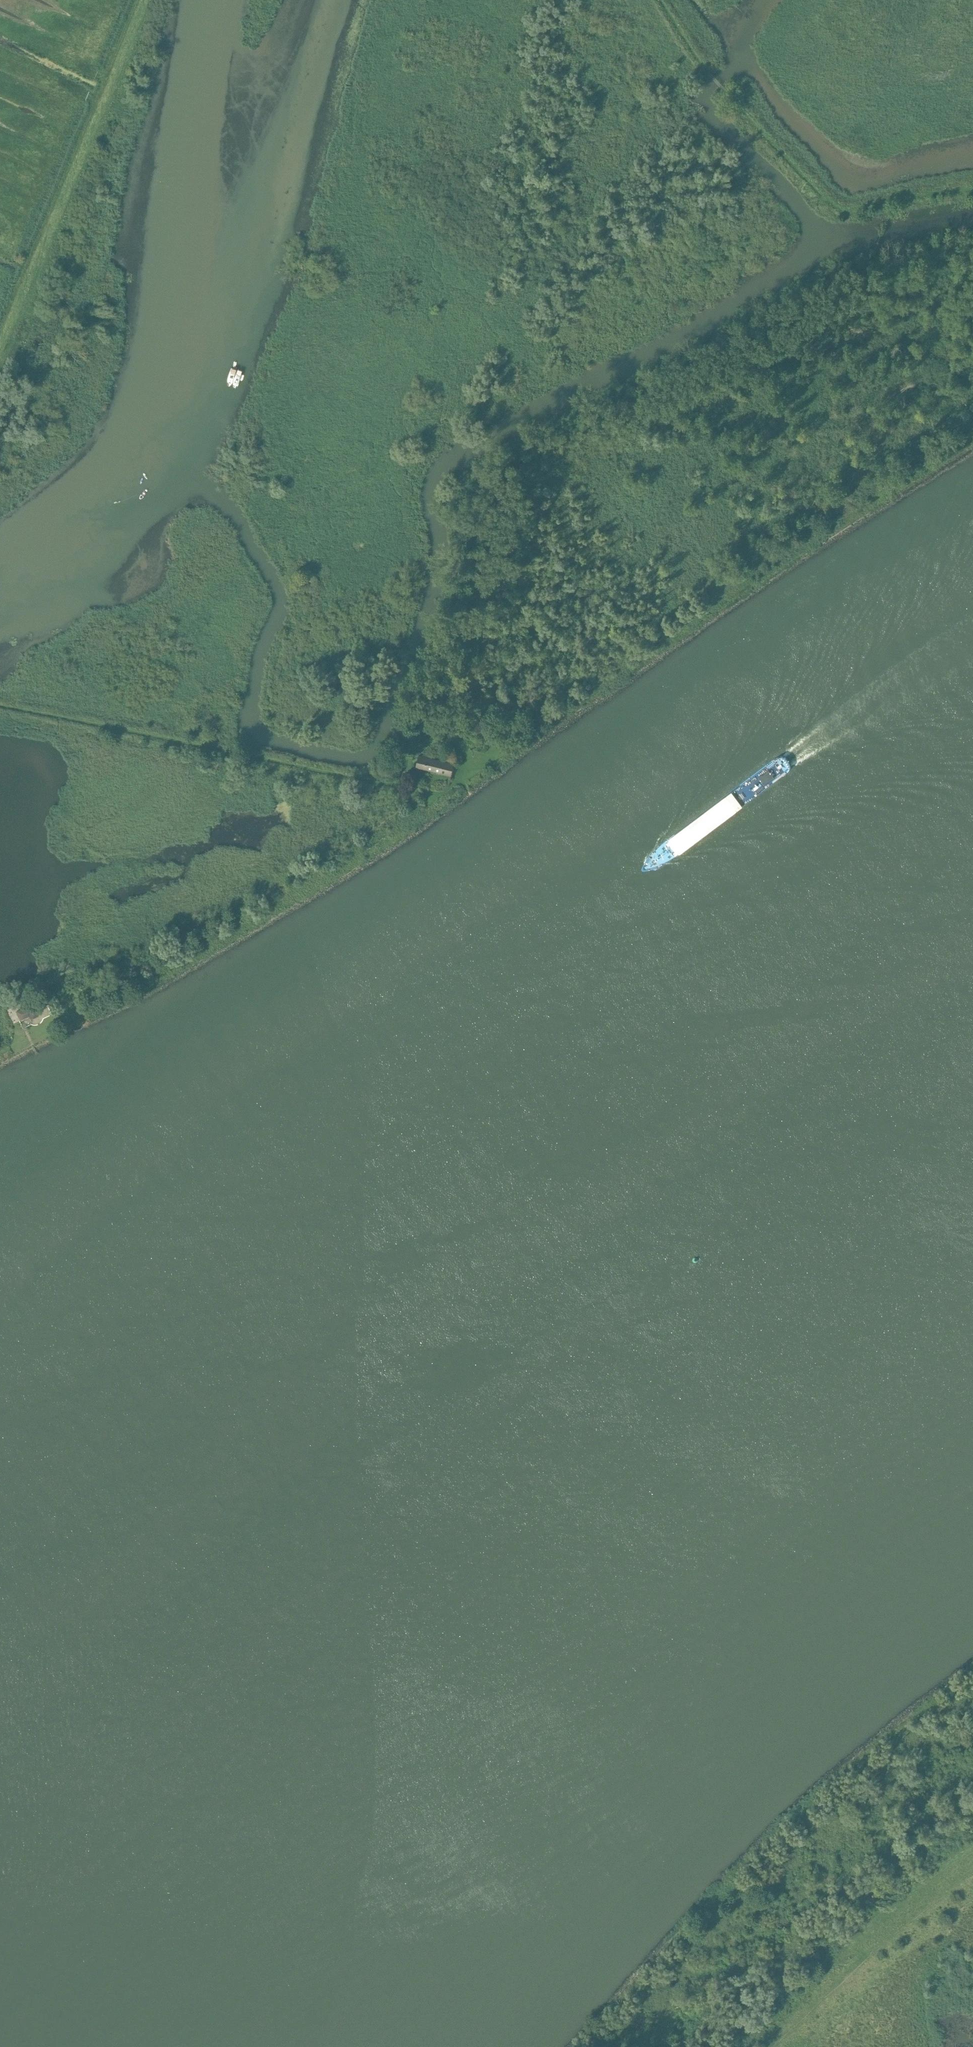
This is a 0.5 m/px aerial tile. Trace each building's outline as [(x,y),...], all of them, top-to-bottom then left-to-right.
[(419,755),(416,767),(451,775),(454,763),(419,755)] [(37,1001),(17,1011),(20,1018),(29,1014),(30,1016),(32,1017),(37,1015),(37,1012),(37,1011),(46,1006),(40,994),(35,997),(37,1001)]
